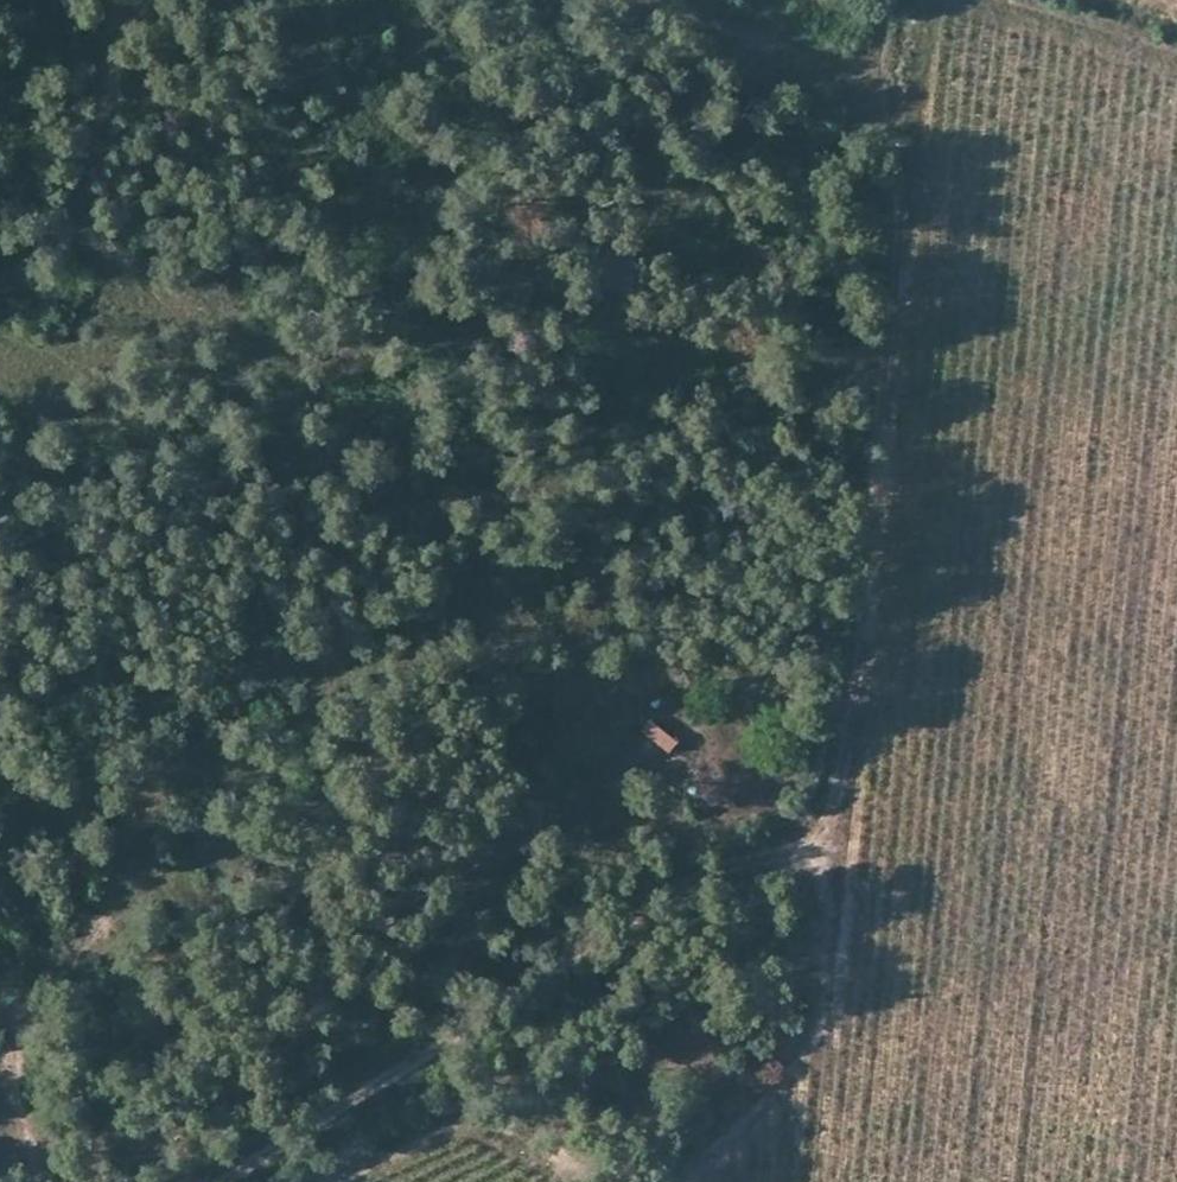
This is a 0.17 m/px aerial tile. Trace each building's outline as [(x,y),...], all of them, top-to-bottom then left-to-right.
[(649,718),(639,732),(666,751),(676,736),(649,718)]
